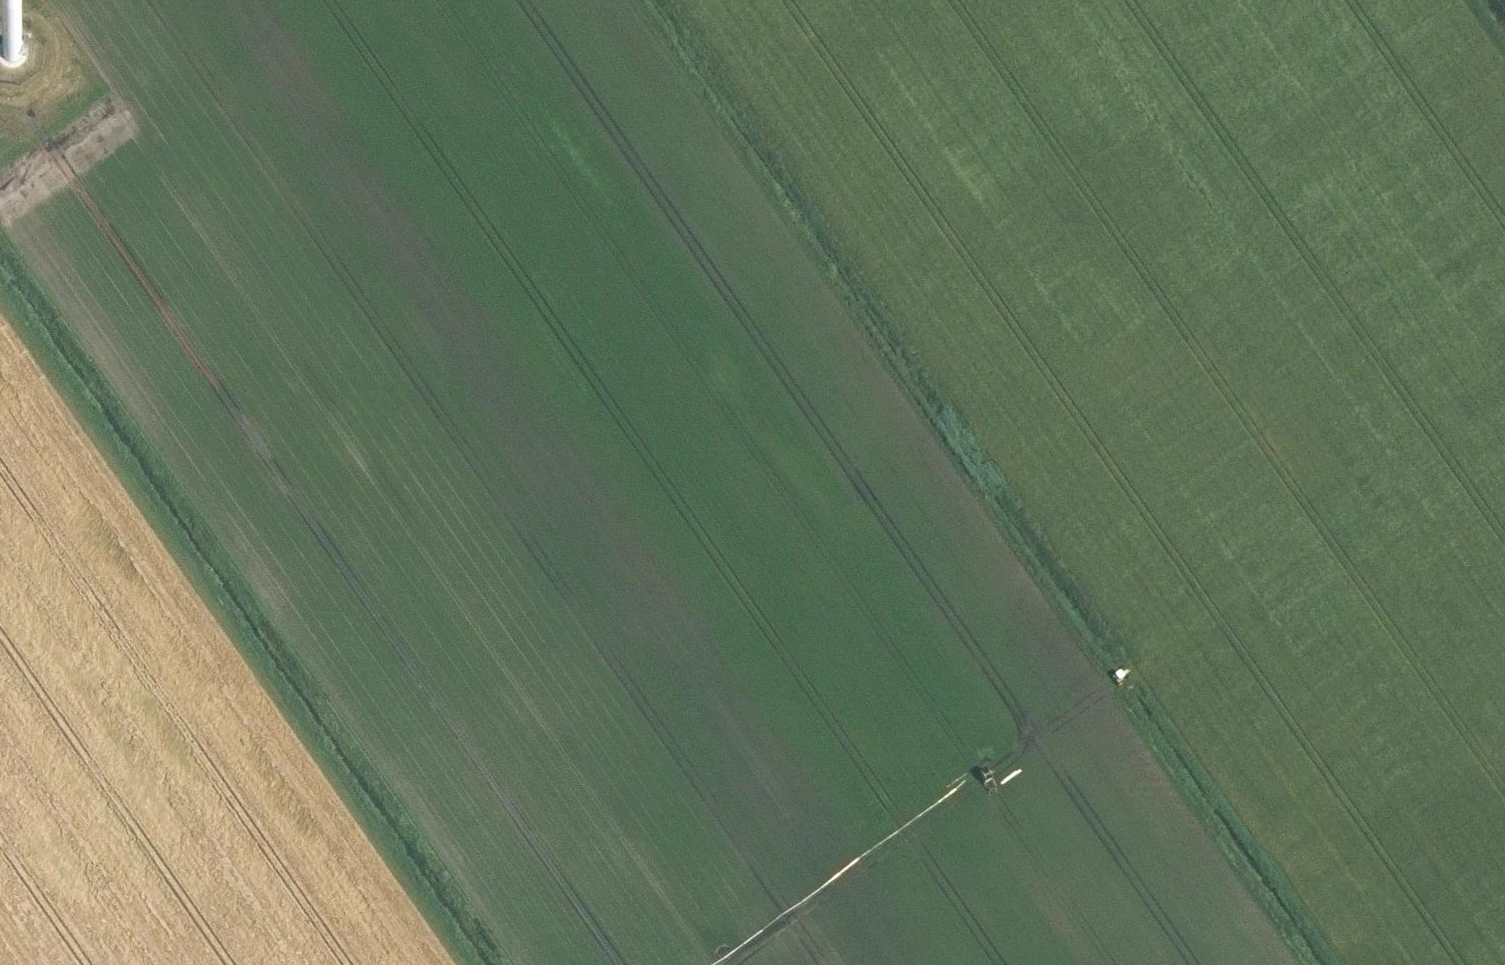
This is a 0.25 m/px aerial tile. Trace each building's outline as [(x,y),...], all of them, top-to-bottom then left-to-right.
[(3,52),(3,54),(3,55),(3,56),(3,57),(4,58),(5,59),(5,60),(6,61),(7,62),(8,62),(9,63),(11,63),(12,63),(13,63),(14,63),(15,63),(17,62),(18,62),(19,61),(19,60),(20,59),(21,58),(21,57),(22,56),(22,55),(22,54),(22,52),(22,51),(21,50),(21,49),(20,48),(19,47),(19,46),(18,45),(17,45),(15,44),(14,44),(13,44),(12,44),(11,44),(9,44),(8,45),(7,45),(6,46),(5,47),(5,48),(4,49),(3,50),(3,51),(3,52)]
